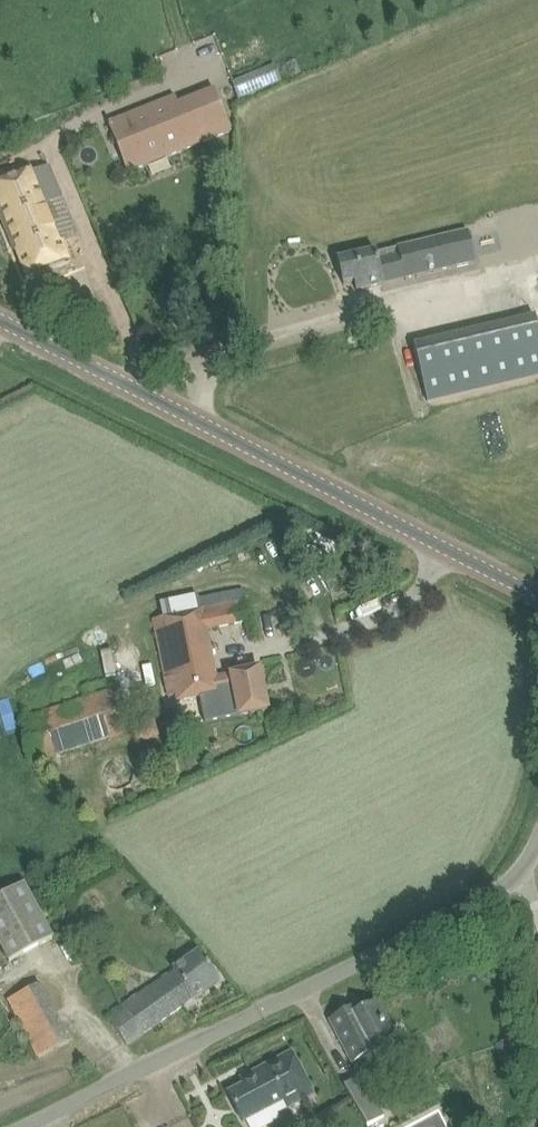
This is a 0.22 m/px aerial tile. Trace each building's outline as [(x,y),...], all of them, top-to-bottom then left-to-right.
[(259,72),(266,89),(283,82),(276,65),(259,72)] [(110,122),(111,124),(131,172),(236,133),(238,132),(236,108),(237,108),(240,107),(240,106),(230,82),(204,92),(207,100),(177,112),(172,97),(110,122)] [(61,246),(76,241),(60,200),(45,205),(37,184),(0,199),(0,212),(25,277),(66,261),(61,246)] [(484,267),(506,262),(515,259),(505,217),(390,244),(393,258),(379,261),(377,251),(338,261),(344,285),(355,282),(357,291),(483,261),(484,267)] [(450,397),(537,376),(537,326),(536,317),(415,345),(428,402),(450,397)] [(178,703),(227,693),(232,718),(238,716),(268,710),(260,669),(216,678),(207,630),(250,621),(246,601),(153,620),(168,697),(176,695),(178,703)] [(34,764),(35,764),(125,735),(110,689),(19,719),(34,764)] [(9,962),(54,938),(26,884),(0,898),(0,946),(9,962)] [(220,981),(207,963),(200,952),(107,1016),(127,1046),(195,1000),(220,981)] [(45,981),(10,999),(39,1058),(74,1041),(45,981)] [(330,1020),(354,1065),(400,1040),(389,1021),(378,1001),(348,1018),(345,1012),(330,1020)] [(227,1092),(244,1124),(284,1103),(286,1108),(314,1094),(291,1050),(240,1077),(244,1084),(227,1092)] [(367,1126),(368,1126),(385,1117),(361,1076),(343,1086),(367,1126)]
